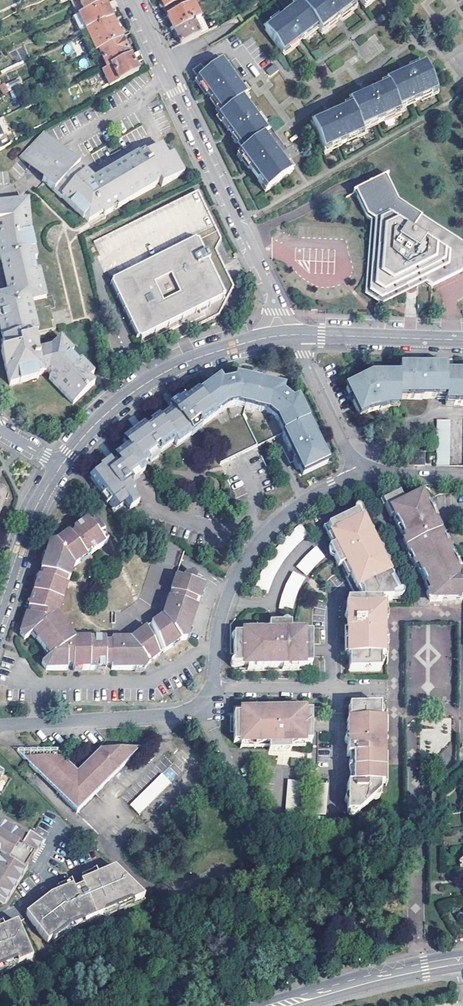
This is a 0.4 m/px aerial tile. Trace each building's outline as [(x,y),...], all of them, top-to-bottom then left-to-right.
[(104,2),(103,0),(74,0),(72,1),(70,1),(77,15),(79,13),(104,2)] [(183,0),(160,0),(168,17),(187,8),(183,0)] [(319,29),(322,33),(335,23),(333,21),(337,18),(339,16),(341,18),(355,7),(349,0),(317,0),(310,5),(304,9),(319,29)] [(86,30),(112,17),(104,2),(79,13),(86,30)] [(294,11),(301,6),(299,2),(292,7),(294,11)] [(193,22),(200,19),(193,5),(187,8),(168,17),(175,31),(193,22)] [(319,29),(304,9),(301,6),(294,11),(287,17),(286,16),(280,20),(281,22),(267,32),(285,55),(299,44),(298,43),(300,40),(303,38),(304,40),(319,29)] [(357,10),(355,7),(341,18),(342,20),(357,10)] [(112,17),(86,30),(96,50),(99,49),(122,38),(112,17)] [(181,45),(200,35),(193,22),(175,31),(181,45)] [(336,25),(335,23),(322,33),(323,35),(336,25)] [(89,54),(96,50),(86,30),(79,33),(89,54)] [(99,49),(107,66),(130,55),(122,38),(99,49)] [(301,47),(299,44),(285,55),(287,58),(301,47)] [(109,85),(137,72),(130,55),(107,66),(101,69),(109,85)] [(208,73),(199,79),(197,80),(208,94),(210,93),(212,95),(214,98),(211,100),(223,115),(243,100),(245,98),(247,97),(242,90),(237,82),(237,81),(233,76),(232,76),(222,63),(208,73)] [(199,79),(208,73),(202,64),(193,71),(199,79)] [(267,71),(271,77),(279,72),(280,71),(276,65),(267,71)] [(390,89),(399,107),(406,104),(406,106),(419,101),(425,99),(425,98),(432,95),(431,93),(437,90),(427,66),(419,69),(410,73),(411,75),(408,76),(405,77),(404,75),(394,80),(388,83),(390,89)] [(208,94),(197,80),(196,82),(206,96),(208,94)] [(10,98),(5,86),(0,88),(3,95),(0,97),(0,103),(10,98)] [(400,111),(399,107),(390,89),(383,91),(374,95),(375,98),(372,99),(369,101),(368,98),(357,103),(350,106),(352,110),(361,130),(369,127),(369,128),(382,122),(383,123),(389,120),(389,119),(395,117),(394,115),(401,112),(400,111)] [(244,153),(265,137),(268,134),(259,121),(260,121),(255,114),(254,114),(246,104),(243,100),(223,115),(219,118),(229,132),(231,131),(233,133),(235,136),(233,137),(244,153)] [(361,130),(352,110),(336,117),(338,120),(334,121),(331,122),(330,120),(321,125),(314,128),(325,153),(332,150),(333,152),(346,146),(346,147),(352,144),(351,143),(358,141),(357,138),(363,135),(363,134),(361,130)] [(46,134),(21,160),(43,180),(52,171),(50,168),(66,153),(46,134)] [(265,137),(244,153),(241,155),(251,169),(253,168),(255,171),(258,174),(256,176),(264,187),(267,185),(271,190),(291,177),(286,170),(288,169),(281,158),(276,151),(268,141),(265,137)] [(101,211),(103,213),(104,213),(105,214),(110,211),(109,210),(116,206),(117,208),(155,187),(155,186),(159,183),(160,185),(182,173),(172,154),(167,156),(161,146),(139,157),(138,156),(101,178),(103,181),(98,184),(66,153),(50,168),(52,171),(43,180),(61,197),(61,196),(82,217),(84,216),(89,221),(98,216),(96,214),(101,211)] [(379,304),(411,288),(425,281),(432,287),(462,272),(462,245),(397,201),(385,175),(353,190),(367,218),(370,219),(365,293),(379,304)] [(215,251),(217,248),(221,241),(197,191),(93,242),(111,279),(110,284),(136,338),(139,338),(145,350),(218,316),(233,287),(215,251)] [(76,403),(97,383),(91,377),(96,373),(84,359),(80,362),(72,354),(76,351),(64,338),(54,347),(41,350),(36,332),(40,331),(32,302),(47,298),(40,271),(35,272),(32,260),(36,259),(25,203),(0,207),(0,261),(9,292),(0,295),(0,314),(2,314),(4,320),(0,321),(0,324),(3,337),(5,344),(2,345),(4,351),(2,352),(7,370),(8,370),(11,384),(21,382),(22,383),(41,377),(40,374),(46,372),(45,371),(50,370),(54,375),(51,377),(76,403)] [(398,367),(397,374),(397,376),(398,397),(398,399),(428,400),(444,400),(444,398),(444,373),(444,371),(444,367),(444,365),(418,365),(408,365),(402,365),(398,365),(398,367)] [(449,371),(444,371),(444,373),(444,398),(444,400),(443,402),(443,404),(462,405),(462,372),(449,371)] [(398,404),(398,399),(398,397),(397,376),(397,374),(369,373),(343,386),(353,409),(357,418),(368,413),(377,412),(380,411),(388,409),(398,408),(398,404)] [(251,406),(258,378),(235,376),(233,377),(233,382),(225,384),(225,386),(221,387),(217,380),(214,382),(210,384),(208,382),(195,392),(211,416),(225,407),(235,405),(250,407),(251,406)] [(259,376),(258,378),(251,406),(264,411),(275,418),(282,432),(307,420),(296,397),(290,399),(285,394),(282,396),(280,393),(281,386),(278,384),(273,383),(273,381),(259,376)] [(172,412),(158,422),(176,447),(189,437),(186,432),(195,425),(197,427),(200,425),(211,416),(195,392),(183,401),(181,398),(174,403),(169,407),(172,412)] [(271,437),(279,433),(282,432),(275,418),(264,411),(251,406),(250,407),(235,405),(225,407),(211,416),(200,425),(219,463),(271,437)] [(147,424),(150,427),(143,431),(140,434),(138,435),(136,432),(129,437),(128,435),(121,440),(127,449),(142,471),(150,465),(149,464),(157,458),(156,456),(160,453),(162,457),(176,447),(158,422),(156,418),(147,424)] [(307,420),(282,432),(279,433),(288,448),(292,447),(295,454),(293,455),(301,473),(326,461),(319,445),(321,445),(318,439),(315,434),(314,435),(307,420)] [(435,453),(435,466),(449,466),(450,421),(436,420),(435,453)] [(198,430),(197,427),(195,425),(186,432),(189,437),(198,430)] [(110,465),(108,462),(107,461),(99,467),(100,468),(89,476),(103,495),(105,494),(109,500),(107,502),(112,508),(116,505),(117,506),(123,502),(128,509),(137,502),(130,492),(133,490),(127,482),(129,480),(128,479),(134,474),(135,476),(142,471),(127,449),(114,458),(115,461),(113,463),(110,465)] [(412,453),(412,466),(424,467),(424,454),(412,453)] [(436,603),(459,602),(458,577),(458,576),(462,574),(451,551),(442,533),(439,526),(429,504),(428,504),(427,505),(421,492),(402,500),(398,492),(386,498),(385,496),(380,499),(379,501),(382,508),(384,507),(384,508),(398,538),(399,537),(401,539),(402,541),(399,543),(406,556),(405,559),(407,563),(410,564),(412,569),(414,568),(418,576),(420,576),(424,584),(422,585),(425,593),(423,594),(427,604),(436,604),(436,603)] [(380,662),(385,662),(385,640),(385,626),(384,612),(383,611),(384,605),(389,604),(395,603),(394,597),(401,596),(361,512),(324,530),(334,550),(338,548),(341,553),(347,567),(344,569),(359,602),(347,603),(347,659),(350,659),(350,672),(380,672),(380,662)] [(82,560),(81,558),(86,555),(87,556),(104,546),(99,538),(103,536),(97,526),(88,529),(84,522),(71,530),(73,533),(70,535),(67,537),(65,534),(52,542),(69,568),(82,560)] [(258,593),(270,596),(275,584),(279,574),(283,568),(287,562),(291,557),(299,548),(306,540),(310,537),(302,527),(298,531),(291,539),(282,549),(278,554),(272,562),(269,568),(263,580),(258,593)] [(99,538),(104,546),(108,543),(103,536),(99,538)] [(163,616),(175,580),(185,554),(172,543),(158,539),(138,598),(136,600),(116,614),(132,639),(145,629),(148,627),(151,625),(163,616)] [(34,577),(29,592),(59,601),(63,587),(60,586),(63,580),(66,581),(69,568),(52,542),(45,544),(37,570),(40,572),(39,575),(38,579),(34,577)] [(334,550),(332,551),(341,570),(344,569),(347,567),(341,553),(338,548),(334,550)] [(309,559),(301,570),(308,577),(317,568),(325,560),(317,551),(309,559)] [(280,611),(293,612),(296,603),(299,594),(305,582),(295,575),(288,588),(284,600),(280,611)] [(163,616),(151,625),(162,653),(177,642),(184,641),(194,610),(191,609),(192,606),(194,602),(197,604),(202,589),(198,587),(199,584),(195,582),(192,576),(183,579),(182,582),(175,580),(170,596),(173,597),(171,603),(168,602),(163,616)] [(30,633),(39,646),(62,629),(53,617),(59,601),(29,592),(25,607),(29,609),(27,612),(26,615),(23,614),(17,634),(21,640),(30,633)] [(312,621),(292,622),(292,625),(278,625),(270,626),(270,623),(234,623),(235,674),(312,673),(312,621)] [(148,627),(145,629),(157,657),(159,655),(162,653),(151,625),(148,627)] [(62,629),(39,646),(48,658),(39,664),(44,670),(64,670),(64,667),(67,667),(70,667),(70,670),(87,670),(87,641),(71,641),(62,629)] [(145,665),(157,657),(145,629),(132,639),(129,641),(110,641),(110,644),(103,644),(103,640),(87,641),(87,670),(102,670),(102,667),(106,668),(109,668),(109,670),(142,670),(145,665)] [(295,747),(309,747),(315,747),(315,708),(238,708),(238,744),(244,744),(244,747),(273,747),(273,751),(273,755),(283,754),(295,754),(295,751),(295,747)] [(382,786),(385,786),(385,758),(386,738),(386,723),(383,723),(383,709),(352,709),(352,723),(350,723),(350,758),(354,758),(354,763),(354,782),(354,786),(350,786),(350,815),(361,815),(382,794),(382,786)] [(75,743),(54,744),(57,787),(60,787),(60,793),(77,792),(76,786),(91,785),(92,794),(119,792),(118,786),(124,785),(124,791),(148,790),(147,784),(164,783),(164,789),(185,788),(185,782),(187,782),(184,737),(159,738),(159,735),(144,736),(144,739),(92,742),(92,739),(75,740),(75,743)] [(2,792),(12,778),(0,770),(0,791),(2,792)] [(285,813),(296,814),(299,783),(288,782),(285,813)] [(314,815),(325,816),(328,785),(317,784),(314,815)] [(0,855),(0,856),(0,901),(4,903),(42,843),(29,835),(27,838),(0,821),(0,855)] [(216,842),(124,878),(144,898),(156,910),(233,880),(224,859),(216,842)] [(52,899),(28,918),(50,946),(72,930),(83,925),(86,926),(105,917),(106,914),(130,902),(134,903),(144,898),(124,878),(115,868),(82,884),(84,889),(75,893),(70,896),(68,892),(52,899)] [(16,962),(18,966),(33,961),(18,923),(0,931),(0,968),(16,962)]
